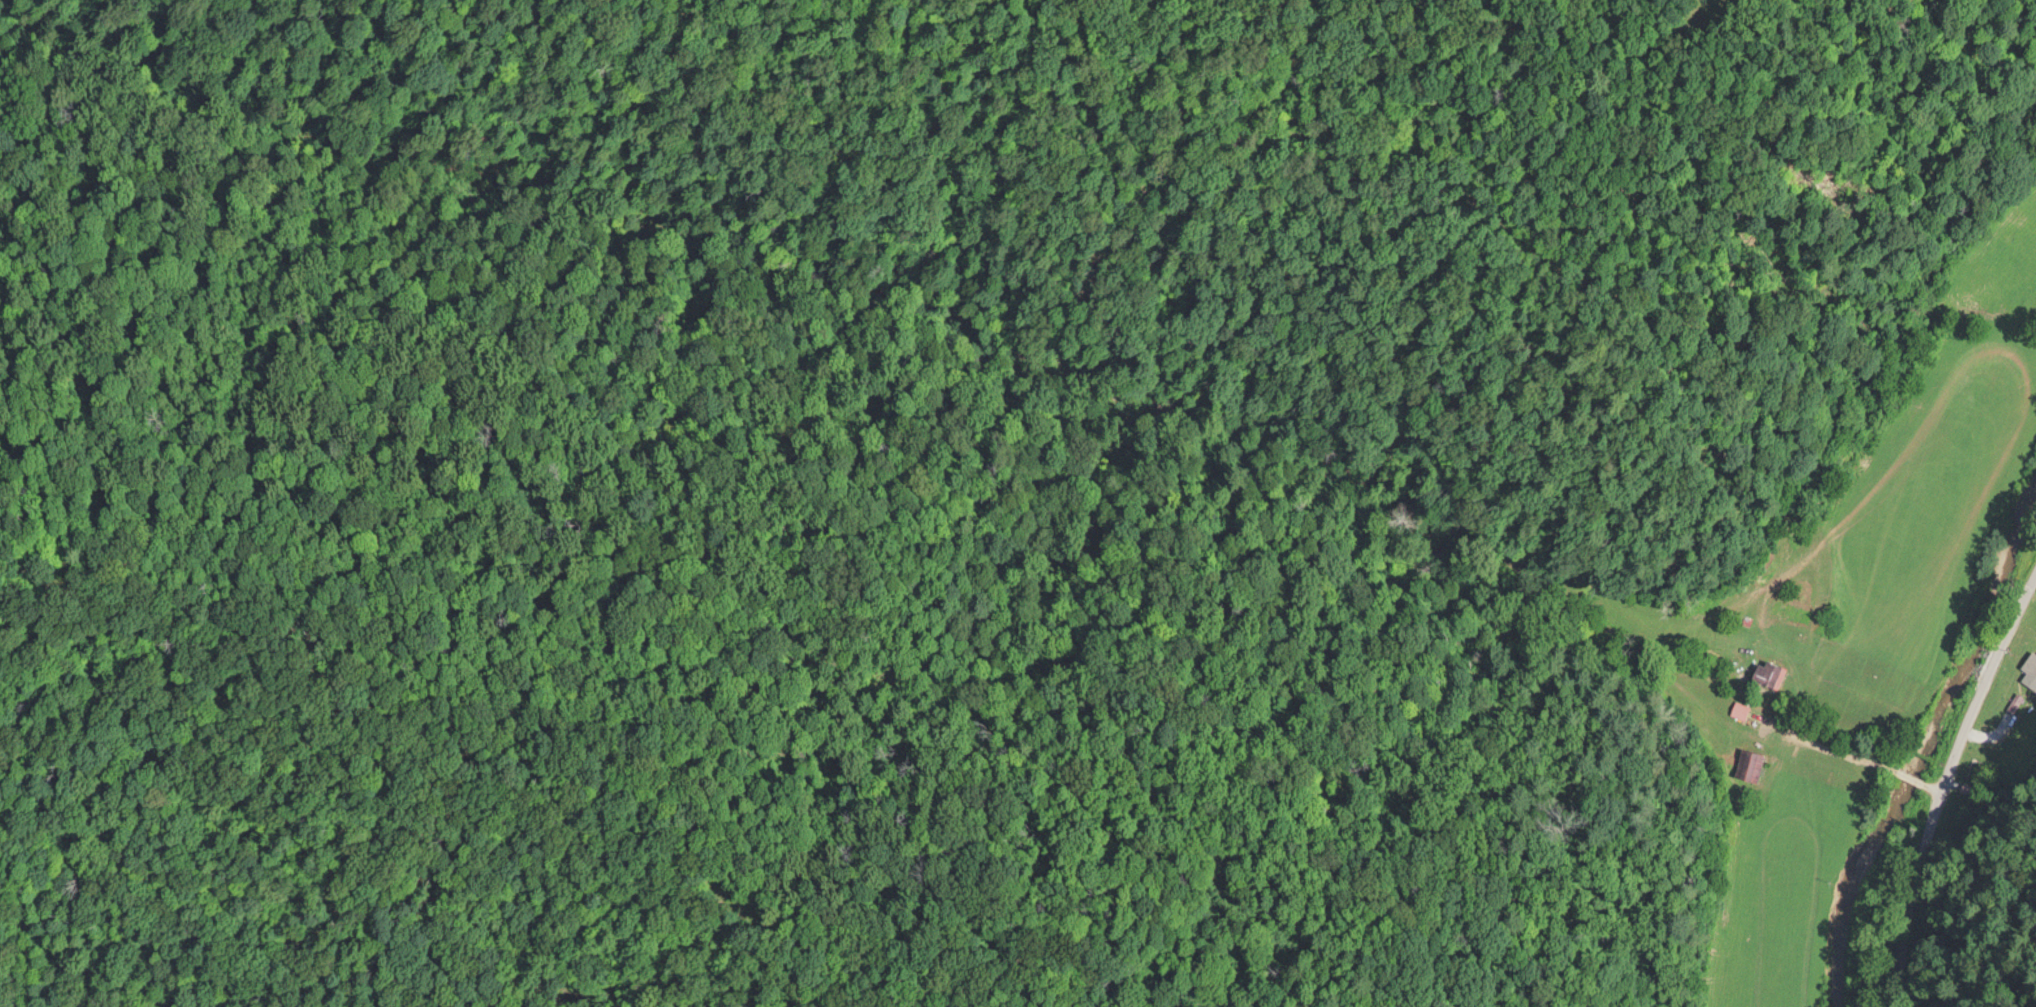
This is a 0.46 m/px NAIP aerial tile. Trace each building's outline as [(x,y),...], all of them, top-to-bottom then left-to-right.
[(1750,678),(1775,689),(1784,669),(1759,658),(1750,678)] [(1729,712),(1742,718),(1746,709),(1742,708),(1744,705),(1734,701),(1729,712)] [(1763,753),(1740,746),(1732,775),(1755,782),(1763,753)]
